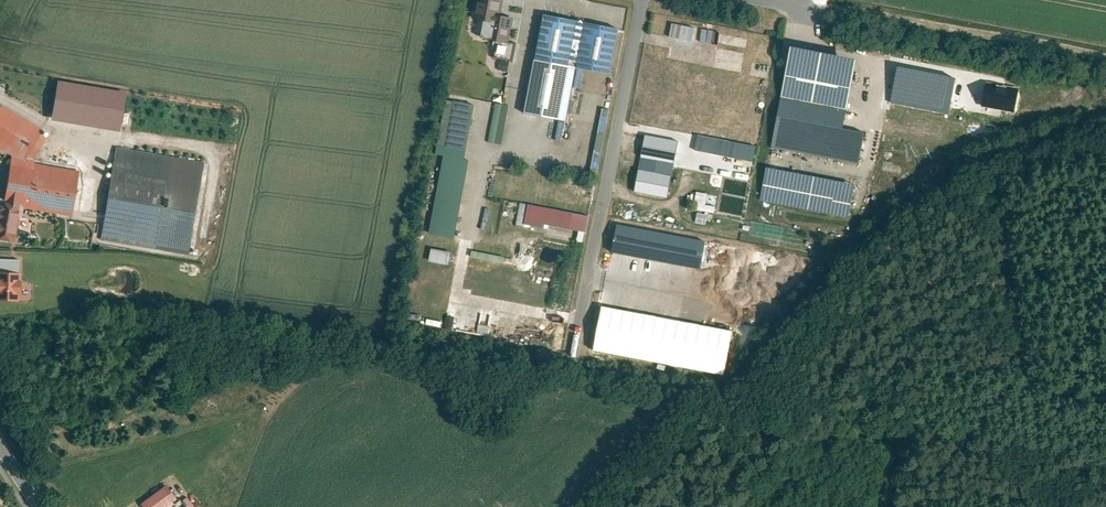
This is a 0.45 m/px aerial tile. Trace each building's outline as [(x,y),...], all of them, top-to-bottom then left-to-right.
[(471,20),(488,23),(484,40),(508,44),(513,18),(500,16),(503,0),(475,0),(471,20)] [(618,29),(541,15),(533,60),(576,68),(609,75),(618,29)] [(694,28),(671,24),(668,38),(691,42),(694,28)] [(718,29),(716,49),(744,51),(745,31),(718,29)] [(855,60),(789,48),(779,97),(846,110),(855,60)] [(566,122),(576,68),(533,60),(523,114),(566,122)] [(955,78),(896,67),(889,103),(948,115),(955,78)] [(66,81),(59,123),(131,135),(138,93),(66,81)] [(474,106),(445,100),(436,146),(465,151),(474,106)] [(500,143),(507,105),(493,102),(487,141),(500,143)] [(1,105),(0,107),(0,149),(12,156),(5,203),(0,203),(0,240),(16,243),(20,218),(22,219),(24,209),(73,216),(80,171),(35,164),(35,161),(34,161),(47,139),(42,135),(43,134),(42,129),(1,105)] [(598,170),(608,108),(599,107),(589,168),(598,170)] [(865,133),(776,116),(769,150),(859,166),(865,133)] [(724,156),(727,140),(695,134),(692,149),(724,156)] [(678,141),(644,135),(633,193),(667,199),(678,141)] [(206,162),(116,148),(101,241),(190,256),(206,162)] [(468,161),(442,156),(428,234),(453,239),(468,161)] [(855,185),(765,168),(759,202),(848,218),(855,185)] [(713,212),(714,206),(704,204),(706,193),(694,191),(691,209),(713,212)] [(588,216),(545,208),(542,224),(585,233),(588,216)] [(695,213),(695,223),(705,223),(705,213),(695,213)] [(427,249),(426,261),(447,263),(448,251),(427,249)] [(468,258),(502,262),(503,255),(468,252),(468,258)] [(0,273),(0,301),(20,301),(20,273),(0,273)] [(610,318),(618,320),(620,307),(613,305),(610,318)] [(173,500),(164,485),(137,502),(140,506),(162,506),(173,500)] [(188,496),(181,500),(184,506),(182,506),(193,506),(188,496)]
